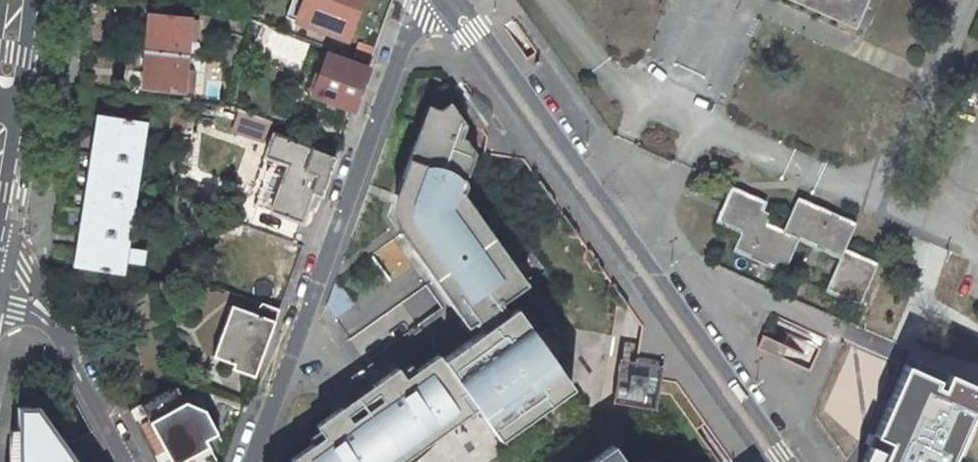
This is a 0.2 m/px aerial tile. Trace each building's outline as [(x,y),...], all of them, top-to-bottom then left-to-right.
[(297,21),(305,0),(292,0),(285,17),(297,21)] [(297,21),(347,39),(362,0),(305,0),(297,21)] [(855,29),(868,0),(791,0),(855,29)] [(190,20),(149,15),(146,51),(187,55),(188,39),(190,20)] [(197,21),(190,20),(188,39),(196,40),(197,21)] [(187,55),(146,51),(143,86),(184,92),(186,73),(187,55)] [(368,69),(328,54),(313,94),(353,109),(368,69)] [(193,74),(186,73),(184,92),(191,92),(193,74)] [(394,195),(390,205),(390,212),(392,220),(414,252),(411,254),(431,281),(493,238),(461,192),(465,180),(463,176),(460,175),(470,149),(461,137),(456,136),(458,124),(442,101),(432,108),(422,104),(390,193),(394,195)] [(149,122),(102,114),(78,267),(125,274),(149,122)] [(335,157),(274,134),(249,203),(301,222),(308,205),(316,208),(335,157)] [(856,223),(798,197),(783,230),(767,222),(770,214),(763,211),(767,202),(731,186),(723,204),(720,212),(715,221),(740,233),(733,250),(784,273),(798,240),(839,259),(824,291),(851,303),(870,259),(845,249),(856,223)] [(480,334),(443,361),(464,391),(458,395),(464,403),(470,412),(476,408),(488,426),(561,374),(555,365),(529,329),(522,319),(514,308),(507,312),(500,302),(525,284),(493,238),(431,281),(468,334),(476,329),(480,334)] [(878,263),(870,259),(851,303),(859,306),(872,276),(878,263)] [(279,308),(263,302),(258,314),(275,320),(279,308)] [(209,305),(195,342),(208,346),(221,310),(209,305)] [(258,314),(232,305),(213,356),(234,363),(232,368),(255,376),(275,320),(258,314)] [(784,352),(787,346),(762,335),(756,347),(781,358),(784,352)] [(416,437),(464,403),(458,395),(464,391),(443,361),(438,354),(404,377),(397,367),(381,378),(376,382),(384,392),(389,389),(395,397),(390,401),(416,437)] [(921,360),(916,370),(906,366),(863,461),(951,461),(977,401),(977,387),(921,360)] [(630,373),(626,392),(645,395),(648,376),(639,375),(630,373)] [(371,461),(380,461),(395,452),(397,452),(411,441),(416,437),(390,401),(395,397),(389,389),(384,392),(376,382),(371,385),(357,396),(355,397),(340,407),(335,411),(343,422),(338,425),(344,433),(348,430),(371,461)] [(186,402),(177,384),(141,404),(130,410),(158,461),(167,461),(176,457),(171,447),(202,430),(207,439),(218,433),(205,409),(186,402)] [(41,408),(23,407),(24,461),(78,461),(41,408)] [(348,430),(344,433),(338,425),(343,422),(335,411),(316,424),(323,435),(288,459),(290,461),(371,461),(348,430)] [(587,461),(625,461),(612,444),(587,461)]
